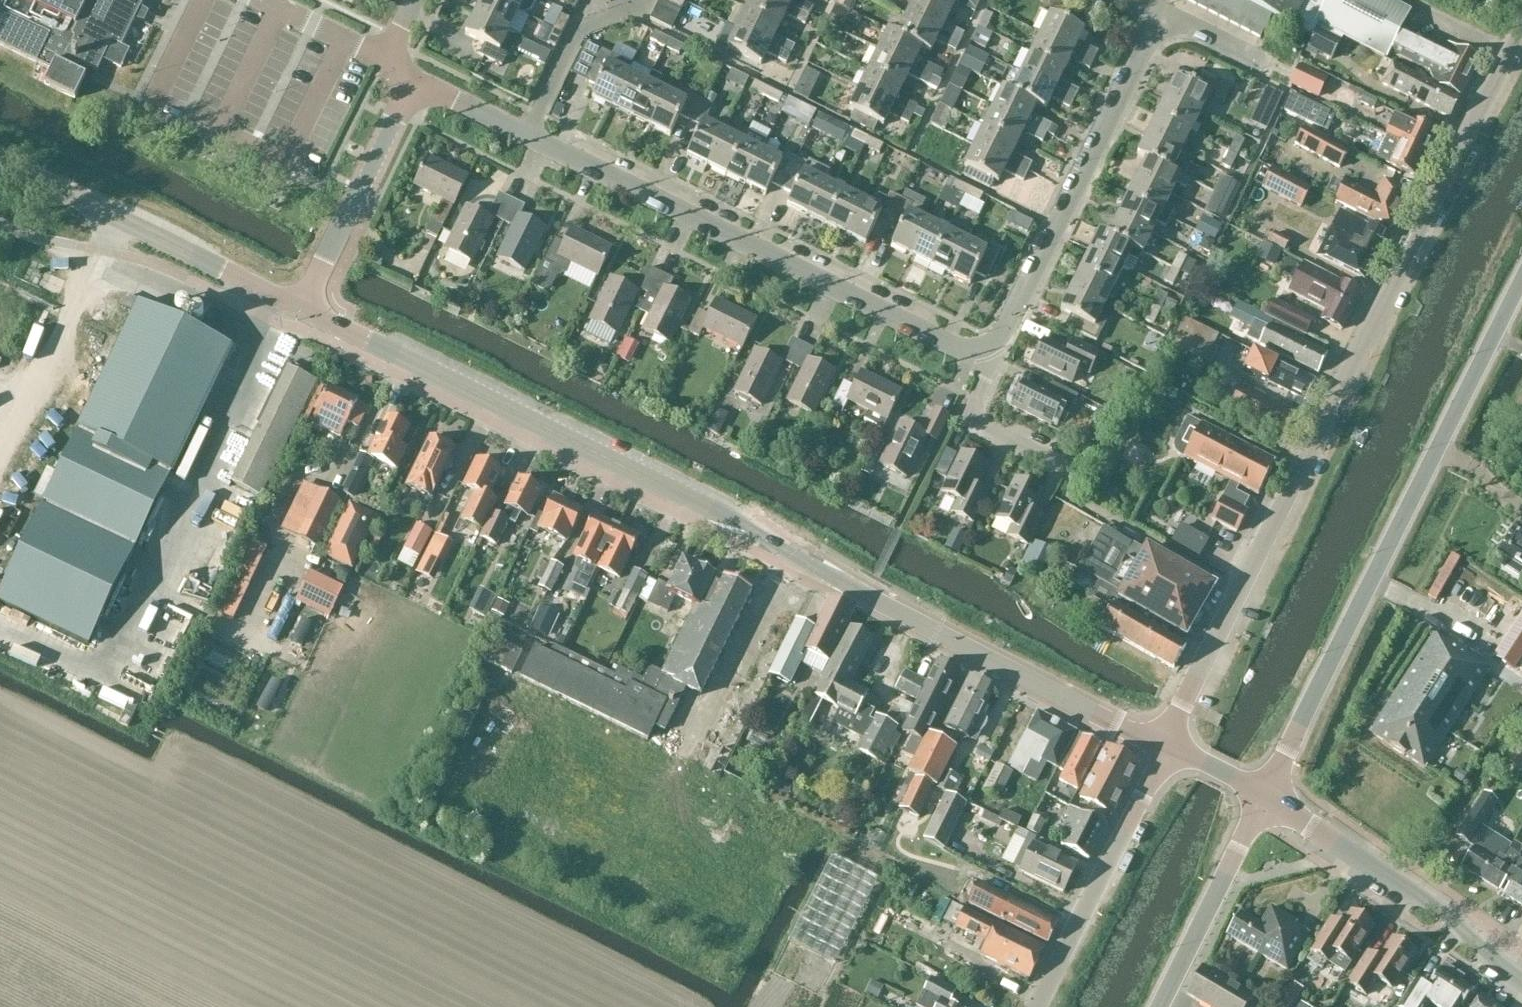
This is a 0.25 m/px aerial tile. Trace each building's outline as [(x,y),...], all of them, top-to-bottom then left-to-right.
[(45,86),(76,101),(87,77),(78,73),(82,66),(98,74),(114,43),(123,48),(147,0),(1,0),(0,3),(0,47),(52,73),(45,86)] [(494,0),(483,0),(475,15),(510,32),(520,13),(494,0)] [(520,13),(524,15),(532,11),(535,4),(535,0),(494,0),(520,13)] [(566,5),(575,9),(580,0),(569,0),(566,5)] [(667,0),(661,0),(656,9),(677,19),(683,8),(667,0)] [(746,11),(780,28),(785,17),(805,27),(809,18),(773,0),(751,0),(746,11)] [(809,18),(814,9),(795,0),(773,0),(809,18)] [(907,17),(960,44),(965,35),(945,25),(950,14),(921,0),(915,0),(907,17)] [(950,14),(955,4),(976,14),(980,5),(969,0),(921,0),(950,14)] [(1208,12),(1214,0),(1201,0),(1197,7),(1208,12)] [(1208,12),(1218,17),(1227,0),(1214,0),(1208,12)] [(1240,1),(1238,0),(1227,0),(1218,17),(1229,23),(1240,1)] [(1385,60),(1388,53),(1399,31),(1409,12),(1384,0),(1238,0),(1240,1),(1251,6),(1262,12),(1271,17),(1313,37),(1318,27),(1385,60)] [(1251,6),(1240,1),(1229,23),(1240,29),(1251,6)] [(1251,34),(1262,12),(1251,6),(1240,29),(1251,34)] [(672,31),(677,19),(656,9),(651,20),(672,31)] [(794,48),(775,38),(780,28),(746,11),(736,30),(790,56),(794,48)] [(986,12),(978,28),(985,32),(993,16),(986,12)] [(1271,17),(1262,12),(1251,34),(1260,39),(1271,17)] [(501,52),(510,32),(475,15),(466,35),(485,45),(480,55),(502,67),(508,56),(501,52)] [(561,15),(554,30),(563,34),(570,20),(561,15)] [(1050,16),(1041,36),(1094,62),(1098,53),(1079,44),(1084,33),(1050,16)] [(936,43),(956,53),(960,44),(907,17),(897,36),(897,37),(922,49),(921,50),(930,54),(936,43)] [(978,46),(985,32),(978,28),(971,43),(978,46)] [(556,48),(563,34),(554,30),(547,44),(556,48)] [(786,65),(790,56),(736,30),(727,49),(761,66),(766,55),(786,65)] [(1422,43),(1399,31),(1388,53),(1442,79),(1439,86),(1459,96),(1477,61),(1447,46),(1444,54),(1422,43)] [(921,50),(922,49),(897,37),(897,36),(888,32),(879,52),(932,79),(938,82),(943,73),(917,60),(921,50)] [(651,41),(665,48),(669,40),(655,33),(651,41)] [(1317,33),(1308,51),(1330,62),(1339,45),(1317,33)] [(1070,62),(1089,71),(1094,62),(1041,36),(1031,56),(1065,72),(1070,62)] [(669,40),(665,48),(679,55),(683,46),(669,40)] [(590,73),(586,82),(597,87),(592,98),(611,107),(628,74),(632,66),(637,55),(618,45),(612,56),(601,51),(590,73)] [(969,48),(959,67),(968,72),(977,53),(969,48)] [(879,52),(869,72),(902,88),(907,78),(927,88),(928,86),(932,79),(879,52)] [(1060,83),(1065,72),(1031,56),(1021,75),(1075,101),(1079,92),(1060,83)] [(1391,65),(1381,85),(1448,119),(1458,98),(1391,65)] [(959,68),(950,85),(958,89),(967,72),(959,68)] [(1291,86),(1317,97),(1325,79),(1300,68),(1291,86)] [(902,88),(869,72),(859,91),(913,117),(913,116),(921,120),(925,113),(897,99),(902,88)] [(647,84),(628,74),(611,107),(631,117),(647,84)] [(647,84),(631,117),(650,127),(667,93),(657,88),(661,78),(652,74),(647,84)] [(1070,110),(1075,101),(1021,75),(1012,94),(1012,95),(1037,107),(1036,107),(1045,112),(1051,101),(1070,110)] [(1176,78),(1166,98),(1200,114),(1209,95),(1225,102),(1230,92),(1200,77),(1195,87),(1176,78)] [(755,82),(751,91),(765,98),(769,89),(755,82)] [(950,86),(939,107),(949,111),(949,110),(952,111),(962,92),(950,86)] [(784,97),(769,89),(765,98),(779,105),(784,97)] [(1003,89),(993,109),(1047,136),(1048,134),(1055,137),(1059,129),(1052,126),(1051,127),(1032,117),(1036,107),(1037,107),(1012,95),(1012,94),(1003,89)] [(679,99),(667,93),(650,127),(670,137),(680,118),(690,123),(702,101),(683,91),(679,99)] [(909,126),(913,117),(859,91),(849,111),(854,113),(849,121),(873,133),(878,125),(883,127),(888,116),(909,126)] [(1327,113),(1290,95),(1284,111),(1320,128),(1327,113)] [(1166,98),(1157,117),(1190,134),(1200,114),(1166,98)] [(788,100),(781,115),(791,120),(798,105),(788,100)] [(687,156),(707,166),(724,133),(705,123),(713,107),(702,101),(690,123),(701,129),(687,156)] [(950,126),(944,121),(949,111),(939,107),(930,125),(947,132),(950,126)] [(984,113),(980,120),(982,125),(985,126),(983,129),(1017,146),(1023,135),(1043,145),(1047,136),(993,109),(991,113),(989,112),(984,113)] [(818,115),(811,130),(820,134),(827,120),(818,115)] [(1396,116),(1386,137),(1401,145),(1425,157),(1428,150),(1432,149),(1436,141),(1434,138),(1436,135),(1396,116)] [(1157,117),(1147,137),(1180,153),(1190,134),(1157,117)] [(743,142),(727,176),(746,186),(763,152),(771,134),(752,124),(743,142)] [(1012,156),(1017,146),(983,129),(974,148),(1028,175),(1032,166),(1012,156)] [(1304,129),(1295,145),(1339,169),(1348,153),(1304,129)] [(855,132),(851,140),(865,147),(869,139),(855,132)] [(1354,139),(1341,132),(1336,142),(1350,149),(1354,139)] [(707,166),(726,176),(743,142),(724,133),(707,166)] [(1147,137),(1137,157),(1146,161),(1146,160),(1156,166),(1171,173),(1171,172),(1180,177),(1185,179),(1185,178),(1188,172),(1175,165),(1180,153),(1147,137)] [(1236,138),(1229,153),(1237,157),(1245,142),(1236,138)] [(884,146),(869,139),(865,147),(880,154),(884,146)] [(1425,157),(1401,145),(1390,167),(1414,179),(1425,157)] [(1024,183),(1028,175),(974,148),(964,168),(967,169),(964,176),(990,189),(993,182),(998,185),(1004,174),(1024,183)] [(782,190),(786,181),(797,159),(786,154),(782,161),(763,152),(746,186),(766,195),(771,185),(782,190)] [(1230,171),(1237,157),(1229,153),(1222,166),(1230,171)] [(433,223),(432,223),(427,234),(438,239),(443,228),(468,178),(428,159),(421,172),(422,172),(415,187),(444,201),(433,223)] [(809,165),(797,159),(786,181),(782,190),(793,195),(788,206),(807,216),(824,182),(805,173),(809,165)] [(1146,161),(1136,181),(1170,197),(1176,185),(1185,190),(1189,180),(1185,178),(1185,179),(1180,177),(1171,172),(1171,173),(1156,166),(1146,160),(1146,161)] [(1310,189),(1271,169),(1262,189),(1301,208),(1310,189)] [(1217,176),(1210,191),(1233,203),(1241,188),(1217,176)] [(951,190),(965,197),(969,188),(955,181),(951,190)] [(1136,181),(1127,198),(1170,219),(1174,211),(1166,206),(1170,197),(1136,181)] [(1345,183),(1336,202),(1389,229),(1407,193),(1383,181),(1374,198),(1345,183)] [(824,182),(807,216),(827,226),(843,192),(846,186),(838,182),(835,188),(824,182)] [(983,195),(969,188),(965,197),(979,204),(983,195)] [(901,228),(892,247),(911,257),(928,224),(917,218),(926,200),(906,191),(901,200),(890,223),(901,228)] [(1226,216),(1233,203),(1210,191),(1203,205),(1226,216)] [(827,226),(846,235),(863,202),(843,192),(827,226)] [(491,217),(504,223),(515,202),(501,195),(491,217)] [(880,217),(890,223),(901,200),(890,195),(888,199),(878,195),(872,207),(863,202),(846,235),(866,245),(880,217)] [(1127,198),(1117,220),(1151,236),(1157,224),(1166,228),(1170,219),(1127,198)] [(515,228),(499,260),(525,272),(545,230),(520,218),(525,207),(515,202),(504,223),(515,228)] [(467,210),(447,251),(472,264),(493,222),(467,210)] [(1340,211),(1318,257),(1365,281),(1387,235),(1340,211)] [(1202,217),(1194,233),(1213,243),(1214,241),(1218,242),(1225,229),(1202,217)] [(1108,237),(1108,238),(1142,254),(1151,236),(1117,220),(1108,237)] [(928,224),(911,257),(931,267),(947,234),(951,227),(942,222),(938,229),(928,224)] [(947,234),(931,267),(950,276),(967,243),(966,243),(971,235),(959,229),(952,225),(951,227),(947,234)] [(565,245),(554,240),(544,262),(531,286),(542,291),(551,289),(557,278),(565,275),(571,264),(598,277),(604,266),(605,266),(612,250),(572,231),(565,245)] [(1100,233),(1090,252),(1123,269),(1129,258),(1138,262),(1142,254),(1108,238),(1108,237),(1100,233)] [(1276,234),(1270,245),(1279,249),(1284,252),(1291,241),(1276,234)] [(967,243),(950,276),(970,286),(976,276),(987,281),(1001,250),(990,244),(981,240),(976,248),(967,243)] [(1123,269),(1090,252),(1080,272),(1114,288),(1121,291),(1124,293),(1129,285),(1118,279),(1123,269)] [(1187,258),(1178,253),(1171,268),(1180,272),(1190,277),(1196,264),(1186,259),(1187,258)] [(1326,312),(1321,321),(1340,331),(1360,294),(1304,265),(1289,293),(1326,312)] [(651,318),(644,331),(670,344),(691,302),(665,290),(671,279),(649,268),(638,291),(647,295),(640,312),(651,318)] [(1173,287),(1180,272),(1171,268),(1164,282),(1173,287)] [(1116,300),(1121,291),(1114,288),(1080,272),(1071,291),(1104,308),(1110,296),(1116,300)] [(612,281),(591,323),(617,336),(638,294),(612,281)] [(1071,291),(1061,312),(1070,317),(1065,326),(1075,331),(1083,335),(1097,342),(1102,332),(1107,322),(1099,318),(1104,308),(1071,291)] [(1168,297),(1159,293),(1152,307),(1161,311),(1168,297)] [(1273,300),(1265,315),(1271,319),(1304,336),(1311,323),(1313,320),(1273,300)] [(749,337),(750,338),(758,322),(717,302),(710,317),(699,312),(688,334),(699,339),(704,330),(743,349),(749,337)] [(136,547),(170,474),(231,348),(139,304),(79,430),(0,597),(0,604),(88,646),(136,547)] [(1302,344),(1305,337),(1237,304),(1230,319),(1264,336),(1259,346),(1317,374),(1327,356),(1302,344)] [(1171,316),(1161,311),(1152,307),(1145,321),(1163,330),(1171,316)] [(1198,345),(1212,351),(1219,336),(1184,319),(1171,346),(1193,357),(1198,345)] [(804,372),(789,404),(814,416),(835,374),(810,361),(815,350),(794,340),(783,362),(804,372)] [(1090,376),(1100,356),(1074,343),(1070,351),(1045,340),(1033,366),(1072,385),(1081,372),(1090,376)] [(1254,352),(1244,372),(1304,401),(1314,381),(1254,352)] [(756,353),(735,394),(738,395),(738,396),(739,400),(745,403),(750,402),(750,401),(761,407),(782,365),(756,353)] [(1215,408),(1219,401),(1287,437),(1300,412),(1213,367),(1197,398),(1215,408)] [(232,484),(242,489),(261,498),(317,383),(289,368),(260,426),(232,484)] [(844,411),(849,402),(869,412),(864,421),(883,430),(893,409),(894,410),(902,394),(862,374),(854,389),(844,384),(833,405),(844,411)] [(1046,399),(1022,387),(1012,407),(1052,426),(1059,413),(1069,417),(1078,397),(1053,385),(1046,399)] [(329,389),(324,398),(312,424),(340,438),(347,424),(349,425),(349,424),(359,428),(368,409),(358,403),(329,389)] [(901,425),(881,466),(906,479),(927,438),(937,443),(949,417),(935,410),(923,435),(901,425)] [(387,417),(373,446),(379,449),(374,458),(398,470),(403,460),(396,457),(410,428),(398,423),(387,417)] [(1178,452),(1181,456),(1186,458),(1185,458),(1232,483),(1222,500),(1212,521),(1236,533),(1246,513),(1230,504),(1239,486),(1258,497),(1275,464),(1188,418),(1182,429),(1184,430),(1177,443),(1176,448),(1178,452)] [(432,498),(444,471),(446,472),(452,468),(452,454),(454,450),(431,439),(427,448),(424,454),(423,453),(407,486),(432,498)] [(1139,466),(1147,448),(1133,440),(1124,459),(1139,466)] [(957,501),(951,514),(971,524),(987,493),(976,487),(987,466),(962,453),(942,494),(957,501)] [(360,456),(342,494),(354,500),(372,462),(360,456)] [(475,494),(463,520),(483,530),(492,512),(498,502),(488,498),(501,472),(477,460),(464,489),(475,494)] [(492,512),(483,530),(479,539),(497,546),(510,522),(516,525),(521,515),(528,518),(542,491),(519,479),(505,507),(506,508),(503,518),(492,512)] [(1011,528),(1007,537),(1027,546),(1042,517),(1032,511),(1041,492),(1015,480),(996,521),(1011,528)] [(316,490),(294,536),(319,548),(326,533),(342,501),(316,490)] [(540,530),(553,536),(567,543),(581,511),(564,504),(565,502),(554,497),(545,516),(539,513),(530,532),(538,535),(540,530)] [(350,504),(349,505),(324,557),(353,570),(378,518),(350,504)] [(597,569),(617,526),(593,515),(571,558),(579,561),(575,569),(579,571),(573,585),(587,591),(597,569)] [(417,524),(403,550),(419,558),(433,533),(417,524)] [(620,580),(640,537),(617,526),(597,569),(607,573),(620,580)] [(1199,558),(1208,542),(1180,526),(1171,542),(1199,558)] [(1508,560),(1503,568),(1519,579),(1521,574),(1521,531),(1515,526),(1498,553),(1508,560)] [(1186,637),(1214,587),(1147,549),(1145,552),(1104,528),(1079,570),(1120,594),(1119,598),(1101,630),(1172,670),(1184,648),(1163,636),(1169,627),(1186,637)] [(453,543),(437,535),(424,562),(439,570),(453,543)] [(676,598),(695,560),(671,549),(653,587),(676,598)] [(695,560),(676,598),(699,609),(718,572),(695,560)] [(551,561),(538,587),(551,594),(564,568),(551,561)] [(634,569),(615,610),(629,617),(649,577),(634,569)] [(728,627),(751,638),(769,601),(746,589),(728,627)] [(484,591),(473,613),(484,618),(495,596),(484,591)] [(545,597),(536,614),(527,632),(529,633),(541,638),(557,603),(545,597)] [(822,676),(847,626),(857,612),(830,597),(814,629),(797,620),(768,676),(788,686),(790,683),(795,686),(803,671),(798,668),(799,664),(822,676)] [(1492,660),(1521,680),(1521,614),(1492,660)] [(868,694),(850,684),(874,640),(850,627),(812,697),(795,729),(803,735),(821,701),(839,711),(833,724),(864,740),(857,753),(879,764),(879,763),(885,766),(897,745),(901,737),(895,733),(898,728),(876,716),(873,722),(870,720),(874,711),(862,705),(868,694)] [(491,636),(481,659),(512,674),(522,652),(491,636)] [(1387,707),(1370,733),(1390,746),(1389,748),(1404,757),(1405,756),(1424,769),(1437,749),(1438,749),(1439,747),(1447,734),(1448,734),(1449,732),(1448,732),(1466,705),(1467,705),(1468,703),(1467,703),(1484,677),(1485,678),(1486,676),(1485,675),(1489,669),(1449,642),(1444,650),(1431,642),(1434,637),(1436,639),(1437,638),(1434,636),(1429,643),(1428,643),(1427,645),(1428,645),(1422,654),(1421,653),(1420,655),(1421,656),(1415,664),(1415,663),(1413,665),(1414,666),(1409,674),(1408,674),(1407,676),(1402,685),(1401,684),(1400,686),(1400,687),(1395,695),(1394,694),(1393,696),(1394,697),(1392,700),(1395,702),(1391,710),(1387,707)] [(929,735),(960,673),(939,662),(904,733),(924,743),(914,763),(919,766),(913,778),(915,779),(933,789),(936,790),(946,770),(956,748),(929,735)] [(905,672),(895,689),(916,701),(926,683),(905,672)] [(994,690),(970,678),(944,728),(969,740),(974,730),(978,732),(982,731),(984,728),(985,726),(986,725),(987,721),(985,717),(981,715),(994,690)] [(505,705),(496,724),(533,743),(543,723),(505,705)] [(1037,712),(1028,730),(1008,768),(1036,783),(1046,764),(1055,768),(1074,732),(1037,712)] [(1101,746),(1074,732),(1055,768),(1064,773),(1060,781),(1077,791),(1101,746)] [(1080,798),(1096,807),(1112,815),(1136,768),(1135,764),(1106,748),(1080,798)] [(996,765),(982,792),(998,800),(1001,795),(1005,797),(1007,792),(1004,790),(1012,774),(996,765)] [(936,790),(936,792),(945,797),(963,806),(967,796),(964,794),(965,792),(951,785),(956,775),(946,770),(936,790)] [(918,819),(933,789),(915,779),(899,810),(918,819)] [(1509,850),(1511,846),(1483,828),(1499,804),(1484,794),(1465,823),(1456,838),(1473,850),(1462,867),(1480,879),(1497,853),(1503,857),(1508,850),(1509,850)] [(1068,820),(1061,833),(1067,836),(1061,846),(1088,860),(1106,826),(1070,807),(1064,818),(1068,820)] [(1004,811),(999,820),(1016,829),(1021,819),(1004,811)] [(935,816),(923,840),(945,851),(956,827),(946,822),(935,816)] [(1033,816),(1026,831),(1039,837),(1046,823),(1033,816)] [(717,819),(707,838),(745,857),(754,837),(717,819)] [(707,838),(698,858),(735,876),(745,857),(707,838)] [(1063,893),(1070,879),(1076,866),(1033,845),(1020,873),(1063,893)] [(1520,860),(1521,858),(1509,850),(1508,850),(1503,857),(1497,853),(1480,879),(1521,906),(1521,861),(1520,860)] [(880,883),(832,857),(787,942),(835,967),(880,883)] [(914,858),(906,872),(916,877),(924,864),(914,858)] [(978,884),(968,904),(1047,943),(1057,923),(978,884)] [(952,903),(943,922),(954,927),(964,909),(952,903)] [(1239,913),(1226,936),(1287,971),(1308,934),(1295,927),(1297,924),(1270,908),(1260,926),(1239,913)] [(964,909),(954,927),(954,928),(987,944),(996,925),(997,924),(964,909)] [(1331,920),(1311,951),(1344,973),(1373,927),(1351,913),(1342,928),(1331,920)] [(987,944),(981,956),(1029,980),(1044,948),(996,925),(987,944)] [(1377,979),(1392,989),(1415,954),(1393,940),(1379,961),(1368,954),(1348,985),(1366,996),(1377,979)] [(1398,1006),(1427,1006),(1429,1004),(1434,1006),(1461,1006),(1471,992),(1460,984),(1463,979),(1445,967),(1442,972),(1439,970),(1427,989),(1415,982),(1398,1006)] [(1187,995),(1206,1006),(1248,1006),(1252,1000),(1202,969),(1187,995)] [(945,1004),(952,989),(931,979),(916,1006),(952,1006),(945,1004)] [(1474,1006),(1496,1006),(1481,997),(1474,1006)]
